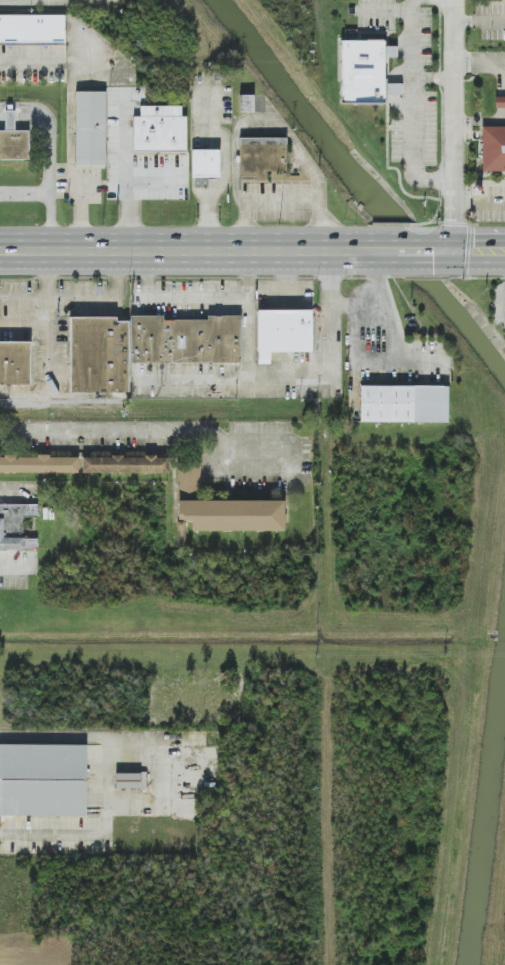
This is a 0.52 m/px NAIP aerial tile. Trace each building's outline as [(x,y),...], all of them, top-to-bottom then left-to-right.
[(64,43),(64,14),(0,14),(0,44),(64,43)] [(386,104),(386,95),(402,95),(402,84),(385,84),(385,58),(397,58),(397,46),(384,47),(384,40),(341,41),(342,104),(386,104)] [(106,91),(75,91),(75,165),(106,165),(106,91)] [(254,113),(254,95),(240,95),(240,113),(254,113)] [(495,96),(495,107),(504,107),(504,96),(495,96)] [(186,105),(140,105),(140,116),(132,116),(132,153),(186,153),(186,105)] [(14,130),(14,122),(14,108),(5,108),(5,122),(5,130),(0,130),(0,160),(29,160),(29,130),(14,130)] [(481,126),(481,172),(504,172),(504,125),(481,126)] [(286,171),(286,137),(239,137),(238,179),(266,179),(266,171),(286,171)] [(219,149),(191,149),(191,177),(219,177),(219,149)] [(257,309),(310,312),(312,354),(274,352),(271,366),(257,366),(257,309)] [(128,392),(128,362),(241,362),(241,317),(129,316),(70,316),(69,392),(128,392)] [(31,341),(0,341),(0,384),(31,384),(31,341)] [(359,423),(448,423),(448,385),(359,385),(359,423)] [(82,472),(168,472),(168,456),(82,455),(82,472)] [(283,531),(283,500),(199,499),(200,463),(178,463),(177,544),(186,544),(186,529),(283,531)] [(37,537),(24,537),(24,517),(38,517),(38,503),(0,503),(0,551),(37,551),(37,537)] [(86,817),(87,745),(0,744),(0,816),(86,817)] [(146,789),(146,773),(115,773),(116,789),(146,789)]
